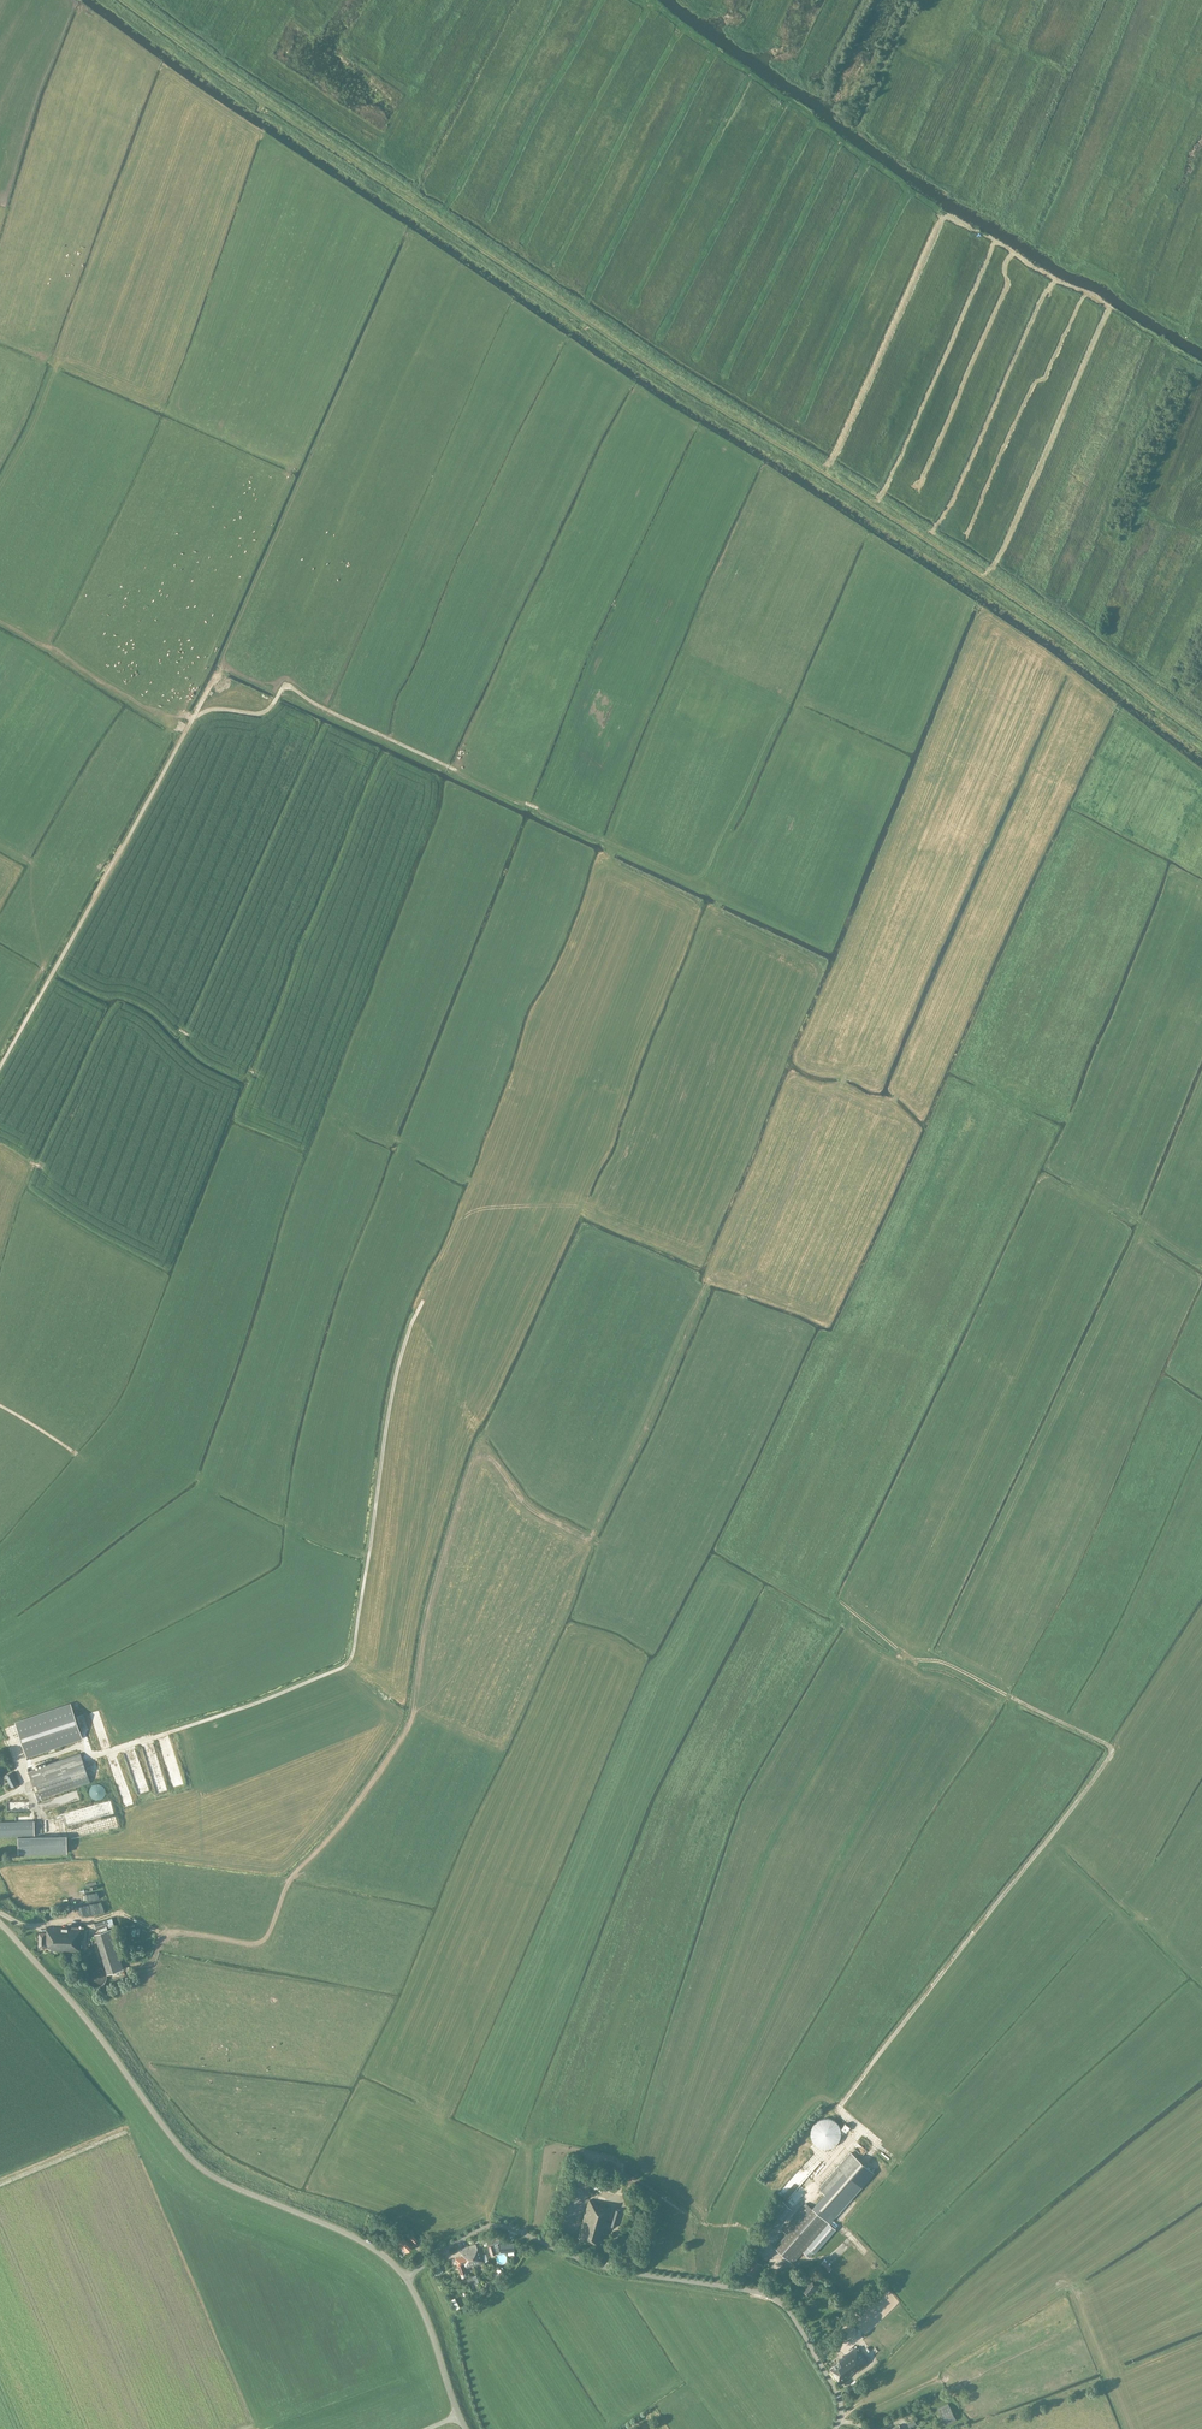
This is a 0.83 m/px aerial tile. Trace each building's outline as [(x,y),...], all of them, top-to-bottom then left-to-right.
[(15,1723),(27,1756),(82,1737),(71,1704),(15,1723)] [(114,1721),(109,1722),(115,1742),(119,1740),(114,1721)] [(81,1755),(56,1763),(66,1790),(90,1783),(81,1755)] [(98,1771),(97,1771),(99,1776),(105,1775),(102,1761),(96,1763),(98,1771)] [(56,1763),(28,1772),(33,1786),(36,1785),(38,1792),(34,1793),(36,1800),(66,1790),(56,1763)] [(123,1798),(129,1796),(121,1774),(118,1764),(115,1765),(117,1770),(115,1770),(118,1778),(115,1779),(116,1782),(120,1780),(121,1785),(119,1786),(120,1789),(120,1790),(123,1798)] [(106,1793),(106,1792),(106,1791),(105,1791),(105,1790),(105,1789),(104,1788),(104,1787),(103,1786),(102,1785),(101,1785),(100,1784),(99,1784),(98,1784),(97,1784),(96,1784),(95,1784),(94,1785),(93,1785),(92,1786),(91,1787),(90,1788),(90,1789),(89,1790),(89,1791),(89,1792),(89,1793),(89,1794),(90,1795),(90,1796),(91,1797),(92,1798),(93,1799),(94,1799),(95,1800),(96,1800),(97,1800),(98,1800),(99,1800),(100,1800),(101,1799),(102,1799),(103,1798),(104,1797),(104,1796),(105,1795),(105,1794),(105,1793),(106,1793)] [(52,1798),(54,1805),(75,1799),(74,1792),(52,1798)] [(60,1815),(63,1825),(110,1815),(108,1805),(60,1815)] [(113,1817),(105,1819),(107,1828),(115,1826),(113,1817)] [(104,1820),(67,1827),(69,1835),(105,1828),(104,1820)] [(34,1835),(34,1822),(0,1823),(0,1836),(34,1835)] [(18,1838),(18,1854),(68,1853),(68,1836),(18,1838)] [(102,1903),(86,1904),(86,1916),(103,1916),(102,1903)] [(114,1924),(112,1918),(95,1924),(96,1930),(109,1926),(114,1924)] [(39,1933),(38,1948),(51,1948),(51,1950),(80,1951),(81,1928),(78,1928),(78,1923),(71,1923),(71,1928),(50,1927),(50,1928),(46,1928),(46,1933),(39,1933)] [(94,1934),(107,1974),(123,1969),(110,1929),(94,1934)] [(86,1976),(86,1977),(86,1978),(86,1979),(87,1980),(87,1981),(88,1982),(88,1983),(89,1983),(89,1984),(90,1985),(91,1985),(91,1986),(92,1986),(93,1986),(94,1987),(95,1987),(96,1987),(97,1987),(98,1987),(99,1987),(100,1986),(101,1986),(102,1986),(102,1985),(103,1985),(104,1984),(104,1983),(105,1983),(105,1982),(106,1981),(106,1980),(106,1979),(107,1979),(107,1978),(107,1977),(107,1976),(107,1975),(106,1974),(106,1973),(106,1972),(105,1972),(105,1971),(104,1970),(104,1969),(103,1969),(102,1968),(101,1967),(100,1967),(99,1967),(98,1967),(97,1966),(96,1966),(95,1967),(94,1967),(93,1967),(92,1967),(91,1968),(90,1969),(89,1969),(89,1970),(88,1971),(88,1972),(87,1972),(87,1973),(86,1974),(86,1975),(86,1976)] [(953,1984),(964,1971),(958,1966),(947,1979),(953,1984)] [(881,2094),(888,2098),(894,2088),(887,2084),(881,2094)] [(817,2146),(821,2148),(825,2149),(829,2148),(833,2146),(836,2144),(839,2140),(840,2136),(840,2132),(839,2128),(837,2124),(834,2121),(830,2119),(826,2118),(822,2118),(818,2120),(814,2123),(811,2126),(810,2131),(810,2135),(811,2140),(813,2143),(817,2146)] [(845,2123),(841,2128),(846,2132),(850,2127),(845,2123)] [(891,2134),(890,2140),(892,2140),(891,2144),(894,2145),(894,2147),(898,2147),(899,2140),(897,2140),(898,2135),(891,2134)] [(819,2189),(825,2194),(812,2208),(806,2203),(782,2230),(786,2234),(774,2247),(793,2264),(803,2252),(809,2258),(835,2228),(823,2218),(829,2211),(835,2216),(860,2187),(873,2172),(851,2153),(819,2189)] [(594,2183),(592,2188),(600,2192),(602,2187),(594,2183)] [(787,2189),(788,2202),(800,2201),(799,2188),(787,2189)] [(603,2233),(610,2208),(604,2206),(604,2205),(589,2200),(578,2238),(580,2238),(579,2239),(598,2245),(599,2240),(600,2240),(602,2232),(603,2233)] [(775,2214),(768,2221),(775,2228),(793,2210),(784,2201),(774,2212),(775,2214)] [(621,2211),(615,2209),(611,2226),(616,2228),(621,2211)] [(396,2240),(401,2246),(406,2240),(401,2235),(396,2240)] [(401,2246),(406,2251),(412,2246),(411,2245),(413,2242),(414,2243),(417,2241),(411,2235),(406,2240),(401,2246)] [(487,2239),(486,2240),(488,2246),(490,2254),(496,2253),(496,2252),(500,2251),(498,2244),(498,2243),(500,2243),(498,2236),(493,2237),(487,2239)] [(514,2250),(513,2242),(499,2243),(500,2252),(514,2250)] [(475,2244),(467,2247),(474,2265),(484,2262),(480,2250),(477,2250),(475,2244)] [(455,2258),(460,2274),(461,2278),(466,2276),(465,2273),(464,2268),(474,2265),(467,2247),(459,2249),(461,2256),(455,2258)] [(754,2258),(746,2267),(753,2273),(761,2264),(754,2258)] [(496,2271),(491,2276),(495,2280),(501,2275),(496,2271)] [(812,2278),(811,2278),(810,2277),(807,2280),(808,2282),(804,2287),(805,2288),(802,2292),(808,2297),(811,2293),(813,2294),(820,2285),(812,2278)] [(837,2315),(831,2321),(834,2324),(840,2317),(837,2315)] [(839,2362),(830,2369),(840,2383),(868,2363),(856,2347),(838,2360),(839,2362)] [(956,2420),(949,2405),(938,2410),(946,2425),(956,2420)] [(917,2424),(914,2419),(907,2422),(910,2427),(917,2424)]
